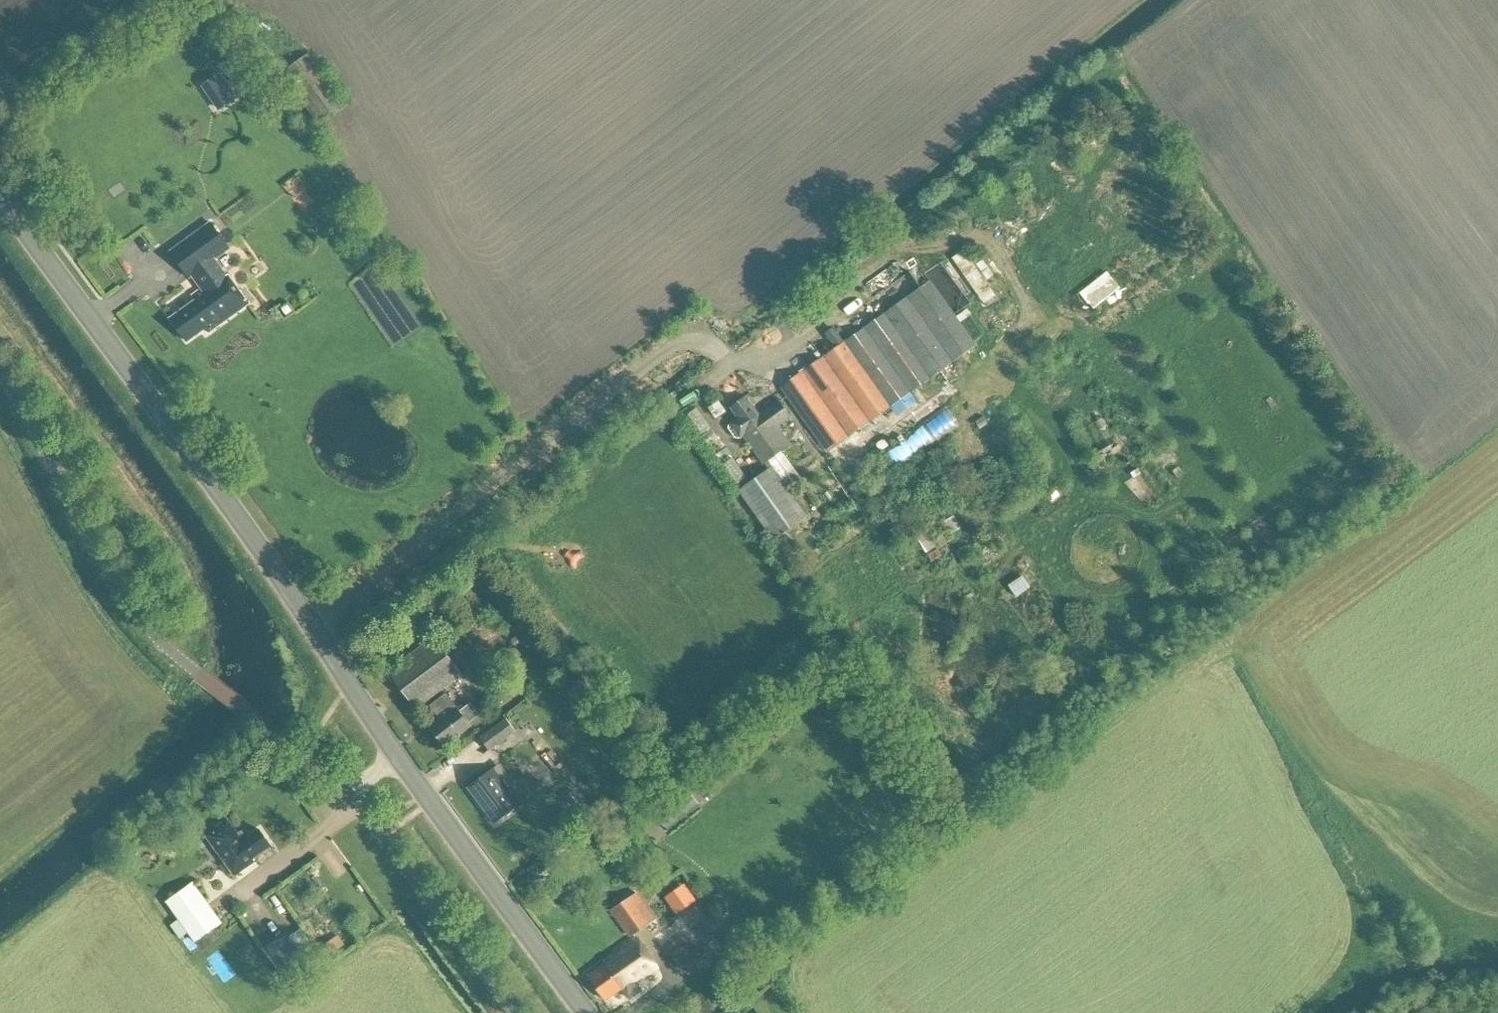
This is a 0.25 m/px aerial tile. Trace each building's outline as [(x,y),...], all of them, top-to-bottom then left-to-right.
[(317,121),(342,103),(307,54),(282,73),(317,121)] [(220,74),(203,85),(219,110),(237,99),(220,74)] [(239,290),(217,260),(231,250),(211,223),(170,252),(190,279),(192,278),(201,290),(194,295),(198,300),(172,319),(188,340),(205,327),(209,332),(249,303),(239,290)] [(1120,289),(1107,272),(1081,293),(1094,309),(1120,289)] [(920,287),(781,386),(828,452),(976,346),(929,280),(920,287)] [(738,439),(743,435),(764,463),(790,444),(777,426),(791,416),(780,400),(759,415),(745,395),(730,406),(738,417),(729,424),(728,428),(735,438),(738,439)] [(883,448),(894,466),(961,425),(949,407),(883,448)] [(768,463),(771,467),(788,490),(802,480),(782,452),(768,463)] [(1102,474),(1117,468),(1112,456),(1097,463),(1102,474)] [(774,539),(806,516),(788,490),(771,467),(739,491),(774,539)] [(949,536),(961,529),(954,516),(942,523),(949,536)] [(938,550),(940,549),(930,531),(917,538),(927,556),(928,555),(932,562),(942,556),(938,550)] [(1022,573),(1008,583),(1016,595),(1031,585),(1022,573)] [(417,709),(462,674),(434,637),(388,672),(417,709)] [(461,711),(458,708),(447,693),(430,706),(441,720),(431,728),(445,746),(472,725),(470,723),(481,715),(472,703),(461,711)] [(491,752),(516,733),(506,719),(481,738),(491,752)] [(496,823),(521,804),(495,769),(470,787),(496,823)] [(575,807),(582,800),(574,790),(566,797),(575,807)] [(239,833),(230,820),(208,836),(236,876),(246,869),(244,866),(272,846),(261,829),(248,838),(243,831),(239,833)] [(196,942),(222,923),(193,883),(167,901),(196,942)] [(630,937),(656,919),(638,893),(612,910),(630,937)] [(287,981),(309,965),(286,934),(265,949),(287,981)] [(658,965),(638,937),(605,961),(606,963),(589,975),(607,1000),(621,989),(629,1000),(642,990),(636,981),(658,965)]
